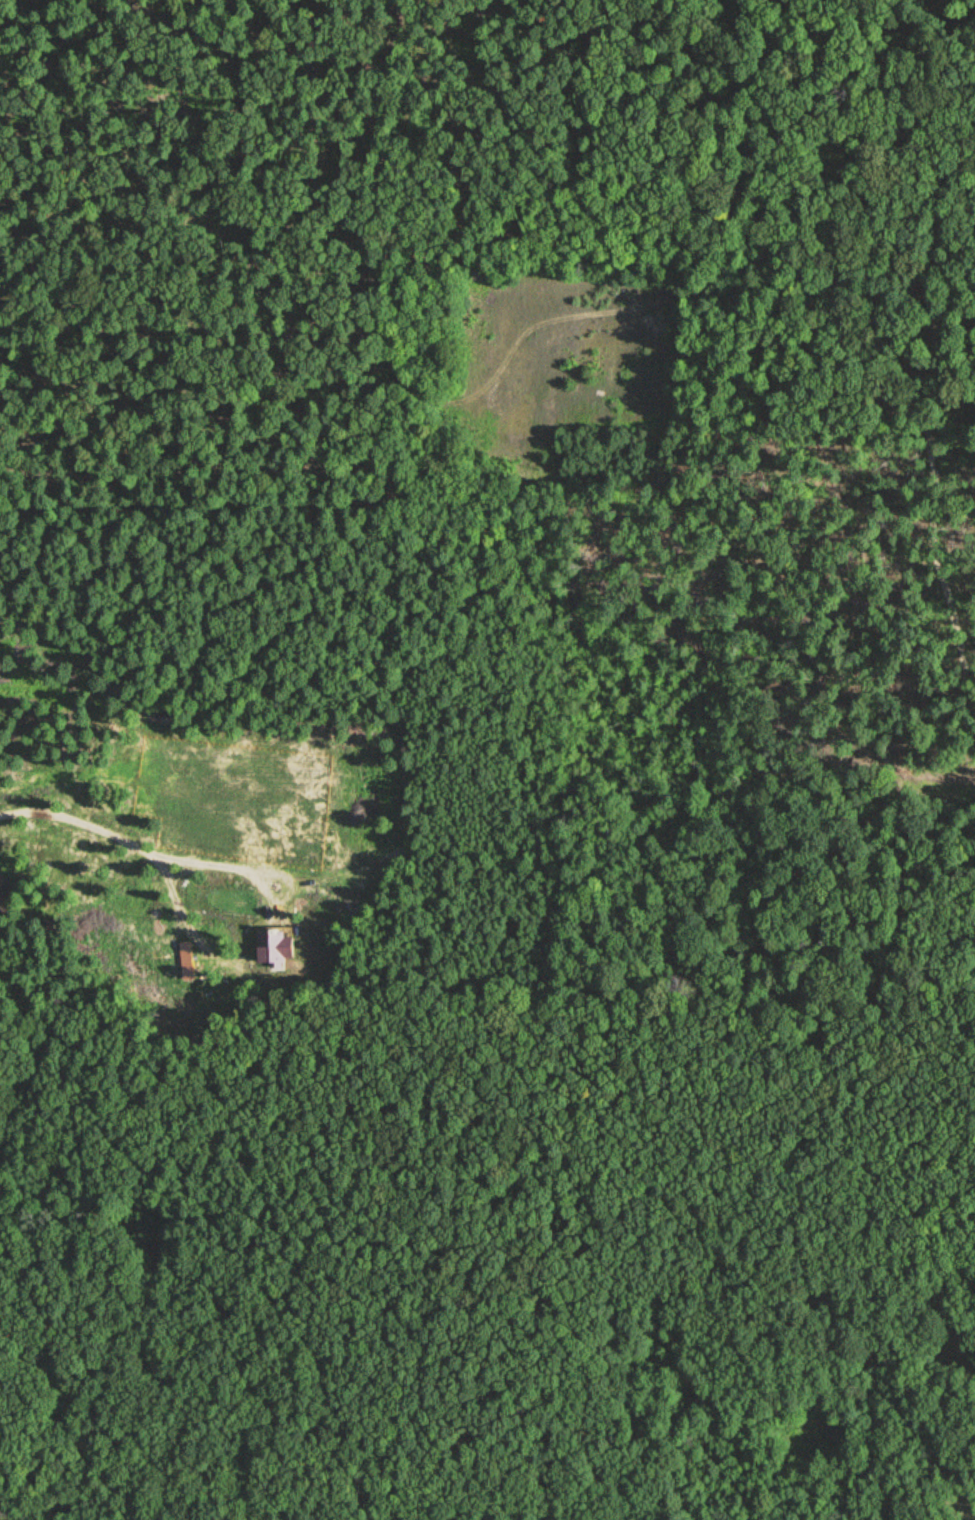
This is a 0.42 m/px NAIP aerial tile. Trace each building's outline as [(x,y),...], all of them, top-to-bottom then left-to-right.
[(292,937),(292,958),(282,957),(282,967),(270,967),(270,962),(253,962),(253,947),(257,947),(257,933),(263,933),(263,927),(292,927),(292,937)]
